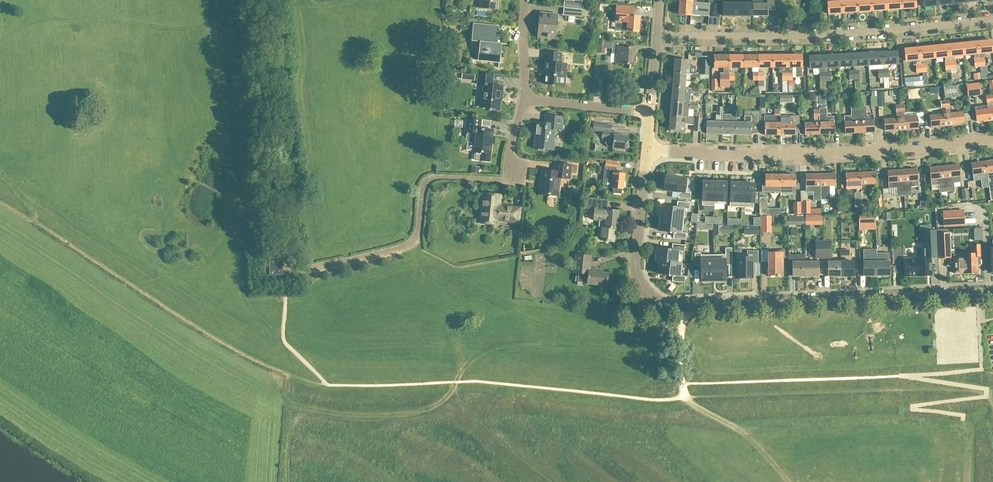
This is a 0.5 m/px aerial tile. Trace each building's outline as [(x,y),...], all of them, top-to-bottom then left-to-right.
[(481,8),(497,9),(498,0),(481,0),(481,8)] [(753,16),(768,16),(768,10),(776,10),(773,0),(753,0),(753,4),(753,16)] [(828,2),(829,14),(843,13),(843,1),(843,0),(838,0),(838,1),(828,2)] [(847,1),(847,0),(843,0),(843,1),(843,13),(858,12),(857,0),(847,1)] [(857,0),(858,12),(873,11),(872,0),(860,0),(857,0)] [(873,11),(887,10),(886,0),(872,0),(873,11)] [(887,10),(902,9),(901,0),(886,0),(887,10)] [(902,9),(916,8),(916,0),(901,0),(902,9)] [(680,1),(679,14),(692,15),(708,16),(709,3),(693,2),(680,1)] [(709,3),(708,16),(719,16),(720,4),(709,3)] [(738,16),(738,4),(723,4),(723,16),(738,16)] [(753,4),(738,4),(738,16),(753,16),(753,4)] [(634,7),(617,6),(616,21),(623,22),(623,31),(639,32),(641,16),(633,16),(634,7)] [(583,9),(563,7),(563,15),(583,17),(583,9)] [(538,37),(555,39),(558,15),(541,13),(538,37)] [(497,43),(499,26),(473,23),(472,41),(481,42),(479,61),(499,63),(501,44),(497,43)] [(599,39),(598,47),(605,48),(605,50),(612,50),(612,53),(617,53),(616,63),(617,63),(617,66),(627,67),(627,64),(636,65),(637,55),(634,54),(635,47),(624,46),(624,41),(599,39)] [(979,54),(992,52),(992,46),(992,41),(978,42),(979,54)] [(979,54),(978,42),(963,44),(964,55),(979,54)] [(963,44),(948,45),(950,56),(964,55),(963,44)] [(950,56),(948,45),(934,46),(935,58),(950,56)] [(935,58),(934,46),(919,48),(920,59),(935,58)] [(920,59),(919,48),(904,49),(905,61),(920,59)] [(883,52),(883,64),(898,63),(898,51),(883,52)] [(562,54),(546,52),(545,70),(547,70),(545,84),(564,86),(567,64),(561,64),(562,54)] [(883,64),(883,52),(868,53),(869,65),(883,64)] [(868,53),(854,54),(854,66),(869,65),(868,53)] [(849,66),(854,66),(854,54),(839,55),(840,67),(849,66)] [(729,81),(729,55),(714,55),(714,68),(724,68),(724,73),(720,73),(720,87),(730,87),(730,81),(729,81)] [(743,55),(729,55),(729,81),(730,81),(734,81),(734,72),(729,72),(729,68),(743,68),(743,55)] [(758,55),(743,55),(743,68),(752,68),(752,72),(753,72),(753,81),(758,81),(758,55)] [(758,55),(758,81),(763,80),(763,72),(766,72),(766,68),(773,68),(773,55),(758,55)] [(787,55),(773,55),(773,68),(780,67),(780,72),(782,72),(782,81),(782,92),(787,92),(787,55)] [(802,55),(787,55),(787,92),(788,92),(788,81),(792,81),(793,73),(793,67),(796,67),(796,77),(802,77),(802,67),(802,55)] [(839,55),(824,56),(825,68),(840,67),(839,55)] [(825,68),(824,56),(809,57),(810,68),(825,68)] [(696,66),(689,66),(690,60),(675,59),(674,72),(686,73),(689,74),(692,74),(695,74),(696,66)] [(917,73),(918,77),(905,77),(905,84),(907,86),(923,85),(922,73),(921,65),(916,65),(917,73)] [(686,73),(674,72),(673,87),(685,88),(685,87),(685,82),(686,73)] [(494,75),(478,73),(477,84),(485,85),(482,108),(499,109),(500,97),(502,97),(503,87),(493,85),(494,75)] [(980,83),(966,84),(968,96),(981,95),(980,83)] [(936,86),(923,88),(925,95),(937,94),(936,86)] [(960,96),(959,86),(944,87),(945,98),(960,96)] [(685,88),(673,87),(672,101),(683,102),(684,94),(690,95),(690,93),(703,94),(703,89),(685,87),(685,88)] [(908,89),(909,99),(921,98),(920,88),(908,89)] [(987,103),(987,105),(975,106),(976,111),(977,121),(984,121),(984,122),(992,121),(992,116),(990,96),(986,97),(987,103)] [(833,101),(831,101),(831,114),(839,113),(839,100),(833,101)] [(672,101),(671,115),(682,116),(688,117),(689,108),(698,108),(698,104),(689,103),(683,102),(672,101)] [(860,133),(859,106),(851,107),(851,115),(844,116),(845,122),(845,134),(860,133)] [(866,106),(859,106),(860,133),(875,132),(874,121),(874,114),(867,114),(866,106)] [(722,122),(722,134),(736,135),(737,115),(737,107),(732,107),(732,115),(722,114),(722,115),(722,122)] [(814,118),(814,123),(805,123),(805,135),(820,134),(819,108),(819,110),(814,110),(814,118)] [(835,134),(834,122),(834,116),(827,116),(827,108),(819,108),(820,134),(835,134)] [(751,135),(751,132),(759,132),(759,111),(745,110),(745,123),(737,123),(737,115),(736,135),(751,135)] [(765,116),(765,122),(765,134),(780,134),(780,117),(780,110),(775,110),(775,116),(765,116)] [(951,110),(946,111),(948,126),(958,125),(958,124),(965,123),(964,112),(951,114),(951,110)] [(948,126),(946,111),(942,111),(942,115),(930,116),(931,128),(948,126)] [(671,115),(669,129),(671,129),(672,132),(677,132),(679,130),(684,131),(685,124),(694,125),(693,131),(695,131),(702,132),(703,118),(682,116),(671,115)] [(717,115),(716,115),(715,122),(707,122),(706,134),(722,134),(722,122),(722,115),(717,115)] [(902,130),(901,115),(896,116),(897,119),(884,120),(885,131),(891,130),(891,131),(902,130)] [(901,115),(902,130),(919,129),(918,117),(905,118),(905,115),(901,115)] [(562,131),(564,118),(545,116),(545,124),(535,123),(534,130),(536,130),(534,148),(553,150),(555,130),(562,131)] [(780,117),(780,134),(795,134),(795,132),(800,132),(799,116),(794,116),(795,117),(780,117)] [(452,117),(451,124),(459,125),(460,118),(452,117)] [(467,119),(465,132),(467,132),(466,142),(468,142),(467,150),(473,151),(473,152),(476,152),(475,160),(490,162),(493,130),(480,129),(481,120),(467,119)] [(609,147),(614,147),(613,149),(628,150),(629,137),(617,136),(617,133),(611,133),(612,126),(594,124),(593,130),(603,131),(603,138),(607,138),(606,144),(609,147)] [(603,185),(603,187),(613,187),(613,193),(614,193),(614,194),(621,194),(622,190),(623,190),(624,174),(616,173),(616,169),(617,169),(617,162),(606,161),(605,168),(604,168),(603,181),(603,185)] [(990,192),(987,162),(971,164),(973,175),(974,181),(981,180),(982,189),(990,187),(990,192)] [(572,165),(571,165),(556,164),(555,172),(543,170),(540,195),(558,196),(560,178),(570,179),(571,172),(577,173),(577,165),(572,165)] [(959,165),(945,166),(947,192),(955,191),(954,182),(961,182),(961,176),(959,165)] [(947,192),(945,166),(930,168),(931,179),(932,185),(939,184),(940,193),(947,192)] [(918,169),(903,170),(905,196),(912,195),(911,187),(919,186),(918,180),(918,169)] [(905,196),(903,170),(888,171),(889,183),(889,188),(896,188),(897,197),(905,196)] [(875,172),(860,173),(861,186),(862,207),(867,206),(866,188),(865,188),(865,184),(876,183),(875,172)] [(861,186),(860,173),(845,173),(846,189),(857,189),(857,191),(855,193),(855,207),(857,207),(862,207),(861,186)] [(687,192),(689,178),(677,177),(677,175),(668,174),(667,176),(666,176),(664,190),(679,192),(678,198),(691,199),(691,192),(687,192)] [(806,186),(806,191),(800,191),(801,201),(802,201),(802,214),(811,213),(811,201),(808,201),(808,195),(815,195),(815,199),(821,199),(820,189),(820,174),(805,175),(806,186)] [(836,174),(820,174),(820,189),(821,199),(826,199),(830,199),(830,194),(830,186),(836,186),(836,174)] [(781,186),(781,175),(766,175),(766,193),(781,193),(781,192),(781,186)] [(796,175),(781,175),(781,186),(781,192),(796,192),(796,175)] [(714,203),(715,181),(703,181),(702,203),(714,203)] [(727,182),(715,181),(714,203),(726,204),(727,182)] [(743,182),(731,182),(730,206),(742,207),(743,182)] [(754,207),(755,183),(743,182),(742,207),(754,207)] [(968,188),(961,189),(963,199),(970,199),(968,188)] [(501,195),(483,193),(480,223),(498,225),(498,221),(520,223),(521,208),(500,206),(501,195)] [(781,208),(768,208),(768,197),(759,197),(760,214),(781,214),(781,208)] [(606,242),(608,242),(608,241),(613,242),(614,229),(617,230),(617,229),(619,229),(620,220),(618,219),(618,212),(619,212),(619,211),(607,210),(608,200),(586,198),(585,209),(595,210),(594,219),(606,221),(605,228),(602,227),(601,240),(606,241),(606,242)] [(662,207),(660,207),(659,216),(661,216),(661,218),(684,220),(685,209),(689,209),(690,202),(678,201),(677,207),(662,205),(662,207)] [(801,201),(793,202),(793,214),(802,214),(801,201)] [(843,213),(842,201),(834,201),(835,213),(843,213)] [(761,216),(761,232),(771,232),(771,216),(761,216)] [(674,232),(673,238),(686,240),(687,232),(682,232),(684,220),(661,218),(659,230),(674,232)] [(733,234),(733,225),(723,225),(723,230),(723,234),(733,234)] [(931,258),(938,258),(937,230),(923,230),(925,258),(918,258),(905,259),(906,276),(919,275),(919,276),(932,275),(931,258)] [(950,233),(938,233),(939,250),(939,258),(951,257),(951,249),(950,233)] [(758,246),(769,246),(768,236),(758,236),(758,246)] [(685,245),(673,243),(672,249),(657,248),(657,250),(655,250),(654,259),(656,259),(656,260),(683,263),(677,262),(678,251),(684,252),(685,245)] [(980,257),(981,257),(980,245),(973,245),(974,254),(964,254),(964,258),(955,258),(955,273),(965,273),(978,273),(978,265),(981,265),(980,257)] [(732,247),(725,248),(725,254),(714,254),(714,280),(715,280),(715,282),(724,282),(724,280),(726,280),(726,265),(732,265),(732,247)] [(877,249),(864,249),(864,262),(865,262),(865,276),(877,276),(877,262),(877,253),(877,249)] [(751,254),(738,255),(738,278),(741,278),(741,279),(750,279),(750,278),(752,278),(752,263),(759,263),(758,250),(751,250),(751,254)] [(777,252),(769,252),(769,276),(783,276),(783,258),(785,258),(785,250),(777,250),(777,252)] [(702,253),(695,253),(695,265),(701,265),(701,280),(703,280),(703,282),(712,282),(712,280),(714,280),(714,254),(702,254),(702,253)] [(890,253),(885,253),(877,253),(877,262),(877,276),(890,276),(890,253)] [(806,262),(806,254),(789,254),(790,263),(793,263),(793,277),(806,276),(806,262)] [(577,282),(608,286),(609,274),(596,273),(596,270),(590,269),(591,257),(576,255),(574,272),(578,273),(577,282)] [(284,275),(283,258),(269,258),(270,276),(284,275)] [(686,275),(681,275),(683,263),(656,260),(656,261),(660,261),(658,273),(673,275),(672,281),(685,282),(686,275)] [(806,262),(806,276),(819,276),(819,261),(806,262)] [(842,276),(842,261),(829,261),(829,276),(842,276)] [(842,261),(842,276),(854,276),(854,261),(842,261)]
